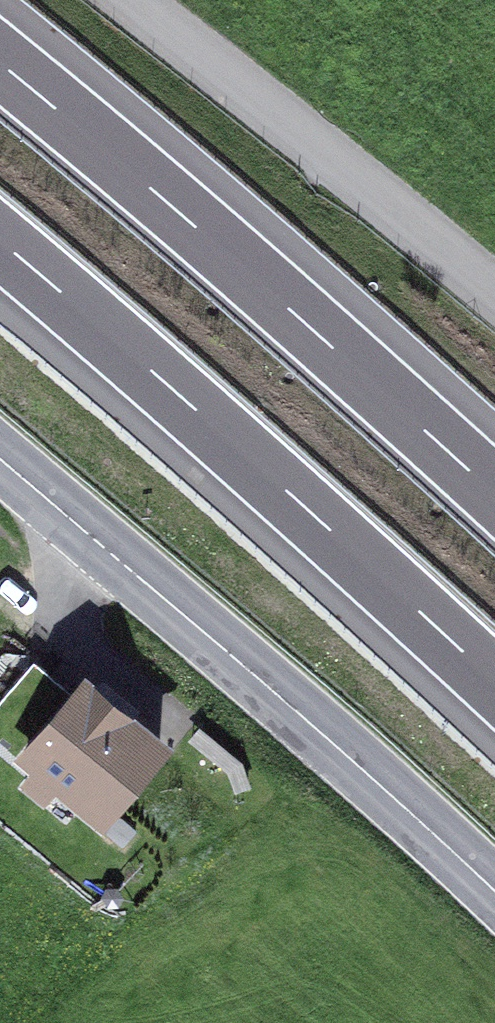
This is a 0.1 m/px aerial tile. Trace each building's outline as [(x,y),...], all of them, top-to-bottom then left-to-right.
[(158,755),(85,696),(30,765),(102,823),(158,755)]
